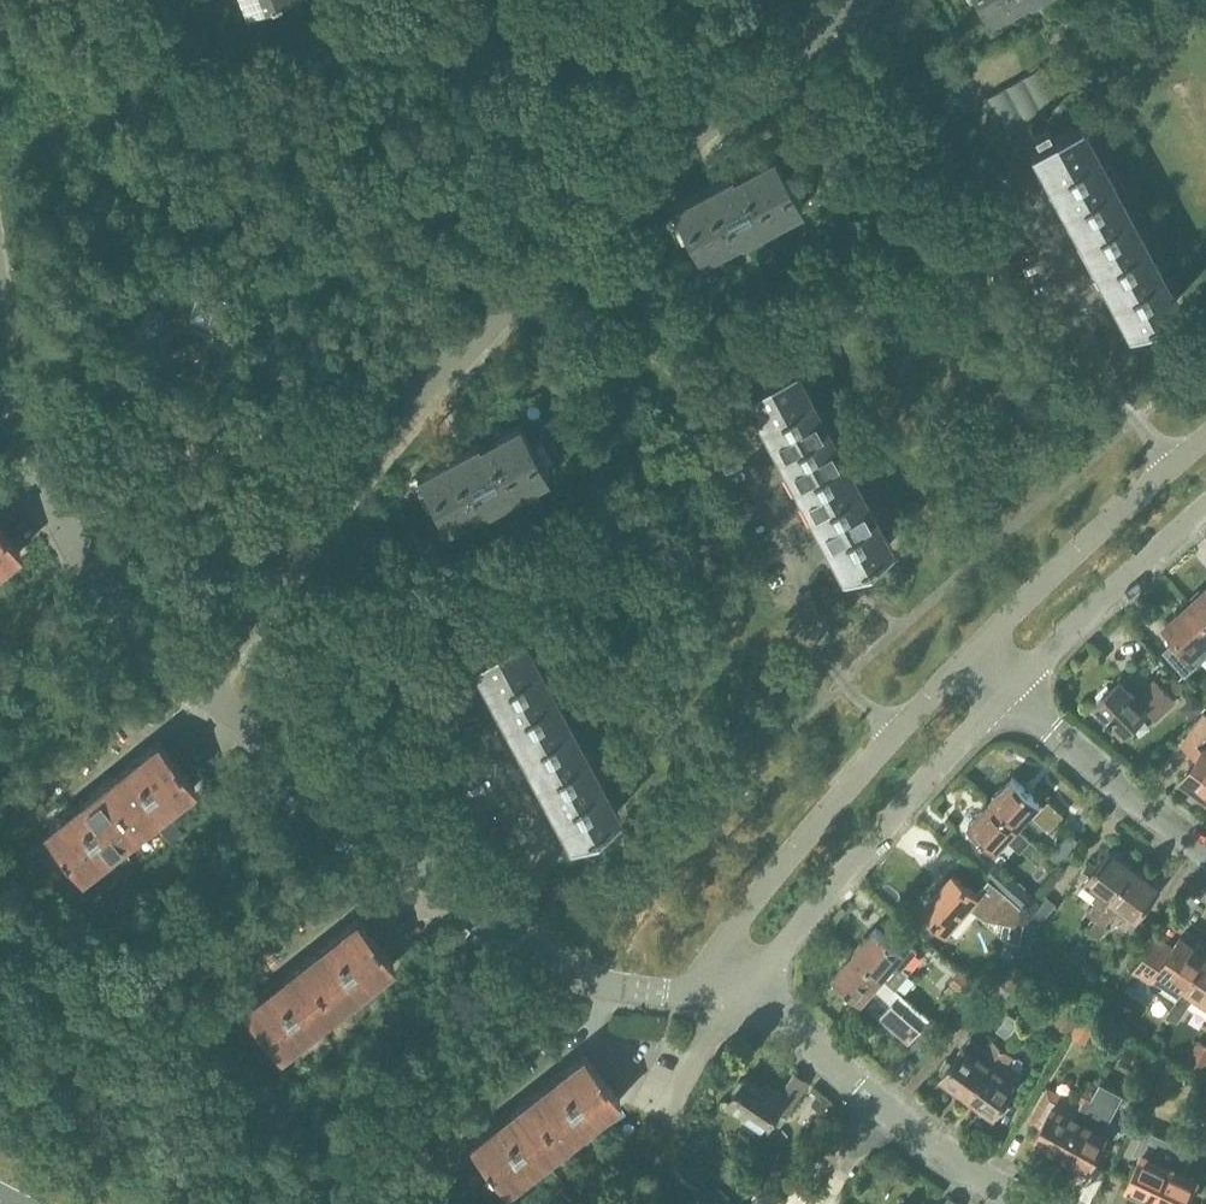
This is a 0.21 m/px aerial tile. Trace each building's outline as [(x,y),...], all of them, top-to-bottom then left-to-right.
[(247,10),(271,0),(243,0),(247,10)] [(986,18),(1019,0),(976,0),(986,18)] [(1003,128),(1030,113),(1058,98),(1041,67),(986,98),(1003,128)] [(958,113),(947,119),(956,135),(967,129),(958,113)] [(1096,151),(1080,121),(1054,131),(1031,147),(1047,177),(1096,151)] [(1112,181),(1096,151),(1047,177),(1064,208),(1112,181)] [(671,208),(701,261),(740,239),(741,241),(802,207),(773,154),(733,177),(732,174),(671,208)] [(1112,181),(1064,208),(1080,238),(1129,211),(1112,181)] [(1145,241),(1129,211),(1080,238),(1096,268),(1145,241)] [(1145,241),(1096,268),(1112,298),(1161,271),(1145,241)] [(1177,301),(1161,271),(1112,298),(1129,328),(1155,318),(1177,301)] [(230,315),(236,317),(248,320),(253,304),(197,289),(193,305),(230,315)] [(147,320),(156,329),(169,316),(159,306),(157,309),(147,299),(115,330),(125,341),(147,320)] [(268,337),(261,340),(263,345),(257,348),(271,378),(284,372),(268,337)] [(103,365),(113,375),(121,368),(111,358),(103,365)] [(768,375),(746,392),(762,422),(812,395),(795,365),(768,375)] [(828,425),(812,395),(762,422),(778,452),(828,425)] [(478,443),(417,475),(445,529),(486,507),(487,509),(548,476),(520,423),(479,445),(478,443)] [(828,425),(778,452),(795,482),(844,456),(828,425)] [(860,486),(844,456),(795,482),(811,513),(860,486)] [(860,486),(811,513),(827,543),(877,516),(860,486)] [(100,510),(111,504),(105,494),(95,499),(100,510)] [(893,546),(877,516),(827,543),(843,573),(870,564),(893,546)] [(0,526),(0,566),(20,551),(0,526)] [(1192,603),(1205,618),(1205,590),(1192,603)] [(1205,657),(1205,618),(1192,603),(1167,625),(1171,630),(1168,633),(1177,643),(1165,654),(1185,675),(1205,657)] [(538,663),(521,631),(494,641),(473,659),(489,689),(538,663)] [(554,693),(538,663),(489,689),(505,719),(554,693)] [(1174,675),(1168,681),(1181,695),(1187,689),(1174,675)] [(1124,731),(1147,709),(1156,719),(1175,700),(1155,680),(1137,697),(1120,680),(1097,703),(1124,731)] [(554,693),(505,719),(521,749),(570,723),(554,693)] [(1194,718),(1205,706),(1193,695),(1182,707),(1194,718)] [(1205,793),(1205,718),(1203,716),(1181,747),(1198,759),(1184,777),(1205,793)] [(586,753),(570,723),(521,749),(537,779),(586,753)] [(196,787),(158,740),(44,831),(81,878),(196,787)] [(586,753),(537,779),(553,809),(602,783),(586,753)] [(1013,777),(991,800),(1019,826),(1031,812),(1050,829),(1065,814),(1049,799),(1044,804),(1013,777)] [(618,812),(602,783),(553,809),(569,839),(595,829),(618,812)] [(972,827),(968,832),(979,842),(983,837),(997,849),(997,848),(1008,836),(1023,848),(1032,838),(1018,826),(1019,826),(991,800),(969,824),(972,827)] [(159,827),(171,843),(182,834),(170,818),(159,827)] [(1063,864),(1082,843),(1069,832),(1051,853),(1063,864)] [(1096,920),(1135,868),(1110,849),(1098,866),(1090,862),(1080,876),(1086,881),(1087,880),(1099,889),(1093,899),(1095,901),(1087,912),(1096,919),(1096,920)] [(997,862),(987,873),(1003,888),(1004,888),(1025,907),(1035,896),(1013,877),(997,862)] [(1135,868),(1096,920),(1096,919),(1088,929),(1101,938),(1109,926),(1107,924),(1114,915),(1116,916),(1123,907),(1137,918),(1160,887),(1135,868)] [(954,873),(922,909),(946,930),(969,904),(984,918),(985,917),(1012,922),(1009,939),(1022,941),(1027,910),(990,878),(977,893),(954,873)] [(1028,912),(1041,923),(1057,904),(1044,892),(1028,912)] [(279,1056),(337,1010),(394,965),(357,917),(299,963),(242,1008),(279,1056)] [(856,949),(854,952),(884,977),(890,983),(896,987),(909,972),(903,967),(917,950),(900,935),(894,942),(876,926),(866,938),(865,937),(855,949),(856,949)] [(1175,1001),(1205,954),(1181,937),(1173,949),(1157,938),(1135,971),(1151,981),(1150,984),(1175,1001)] [(1019,955),(1019,957),(1031,966),(1033,958),(1035,944),(1022,941),(1019,955)] [(931,1017),(896,987),(890,983),(884,977),(854,952),(833,976),(837,979),(833,984),(844,993),(848,988),(862,1000),(875,986),(893,1001),(880,1016),(910,1042),(931,1017)] [(1175,1001),(1166,1015),(1171,1018),(1172,1017),(1178,1021),(1196,994),(1205,1001),(1205,954),(1175,1001)] [(961,971),(951,982),(962,992),(975,1003),(985,992),(961,971)] [(962,992),(954,1002),(967,1013),(975,1003),(973,1002),(962,992)] [(1086,1008),(1071,1033),(1086,1042),(1101,1017),(1086,1008)] [(1021,1021),(1010,1013),(997,1030),(1008,1038),(1021,1021)] [(947,1058),(941,1071),(944,1073),(943,1075),(969,1093),(1003,1046),(994,1039),(988,1049),(972,1037),(965,1046),(964,1045),(952,1061),(947,1058)] [(1188,1059),(1203,1068),(1205,1062),(1205,1042),(1199,1039),(1188,1059)] [(1003,1046),(969,1093),(995,1112),(996,1110),(1000,1113),(1009,1102),(1005,1098),(1016,1083),(1022,1074),(1005,1061),(1011,1052),(1003,1046)] [(468,1143),(506,1192),(621,1101),(583,1052),(468,1143)] [(728,1104),(745,1115),(742,1119),(762,1132),(771,1120),(781,1126),(811,1081),(795,1071),(781,1092),(766,1082),(762,1088),(746,1077),(728,1104)] [(1100,1081),(1096,1089),(1062,1152),(1074,1158),(1074,1162),(1083,1167),(1086,1165),(1090,1167),(1108,1134),(1102,1131),(1122,1093),(1100,1081)] [(1049,1144),(1062,1152),(1096,1089),(1087,1084),(1080,1096),(1078,1095),(1075,1101),(1047,1085),(1028,1121),(1040,1127),(1034,1137),(1039,1139),(1038,1142),(1047,1147),(1049,1144)] [(1198,1109),(1205,1112),(1205,1091),(1198,1109)] [(812,1105),(822,1112),(829,1103),(819,1095),(812,1105)] [(1141,1154),(1127,1185),(1130,1186),(1131,1191),(1140,1196),(1143,1192),(1156,1198),(1190,1125),(1180,1121),(1170,1141),(1146,1130),(1136,1151),(1141,1154)] [(1156,1198),(1168,1203),(1187,1203),(1199,1177),(1183,1170),(1193,1150),(1190,1149),(1199,1130),(1190,1125),(1156,1198)] [(710,1189),(701,1203),(733,1203),(710,1189)]
